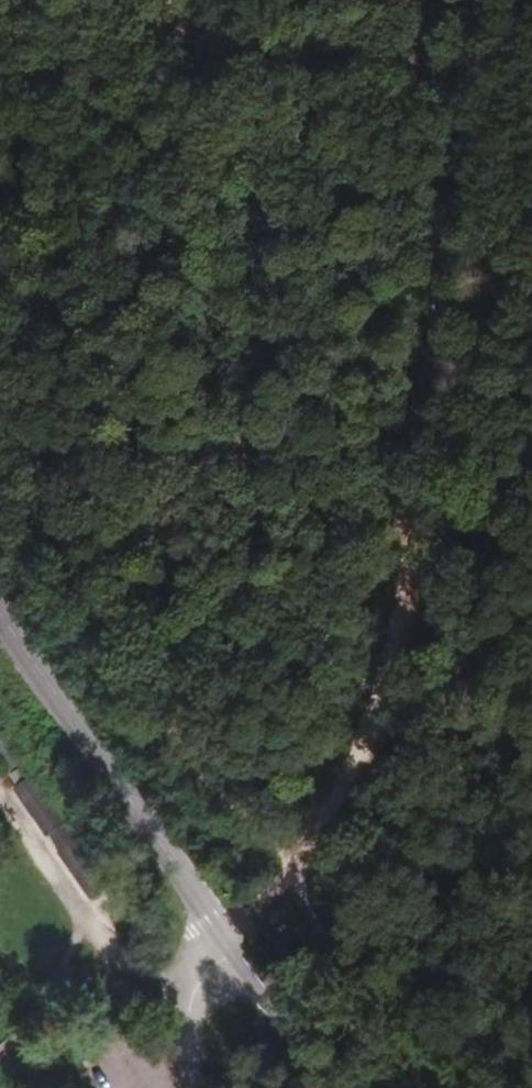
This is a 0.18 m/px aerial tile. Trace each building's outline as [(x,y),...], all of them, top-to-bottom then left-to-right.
[(35,818),(47,808),(25,781),(13,791),(35,818)]
